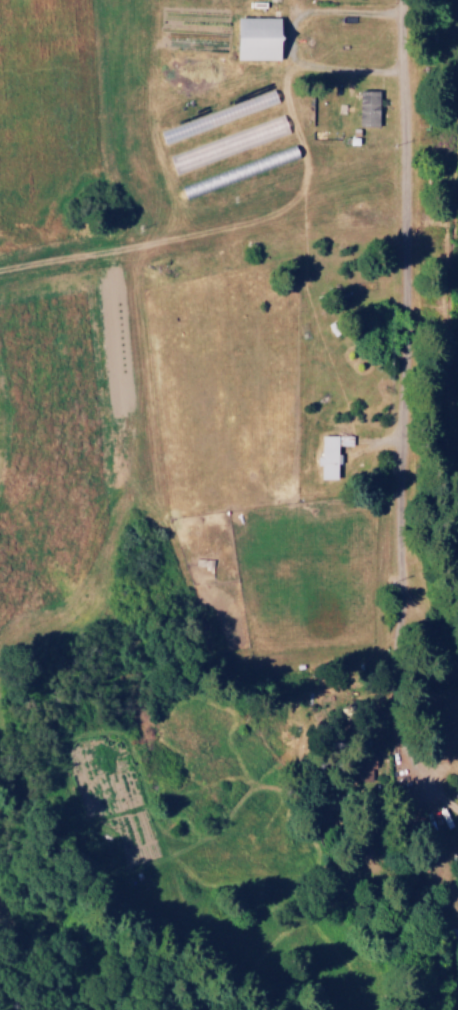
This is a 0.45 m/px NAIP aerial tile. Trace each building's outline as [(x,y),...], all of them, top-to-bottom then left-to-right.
[(230,60),(273,60),(272,17),(230,18),(230,60)] [(377,91),(356,92),(357,125),(377,125),(377,91)] [(334,436),(318,436),(318,457),(317,457),(317,478),(338,478),(338,455),(334,455),(334,436)]
